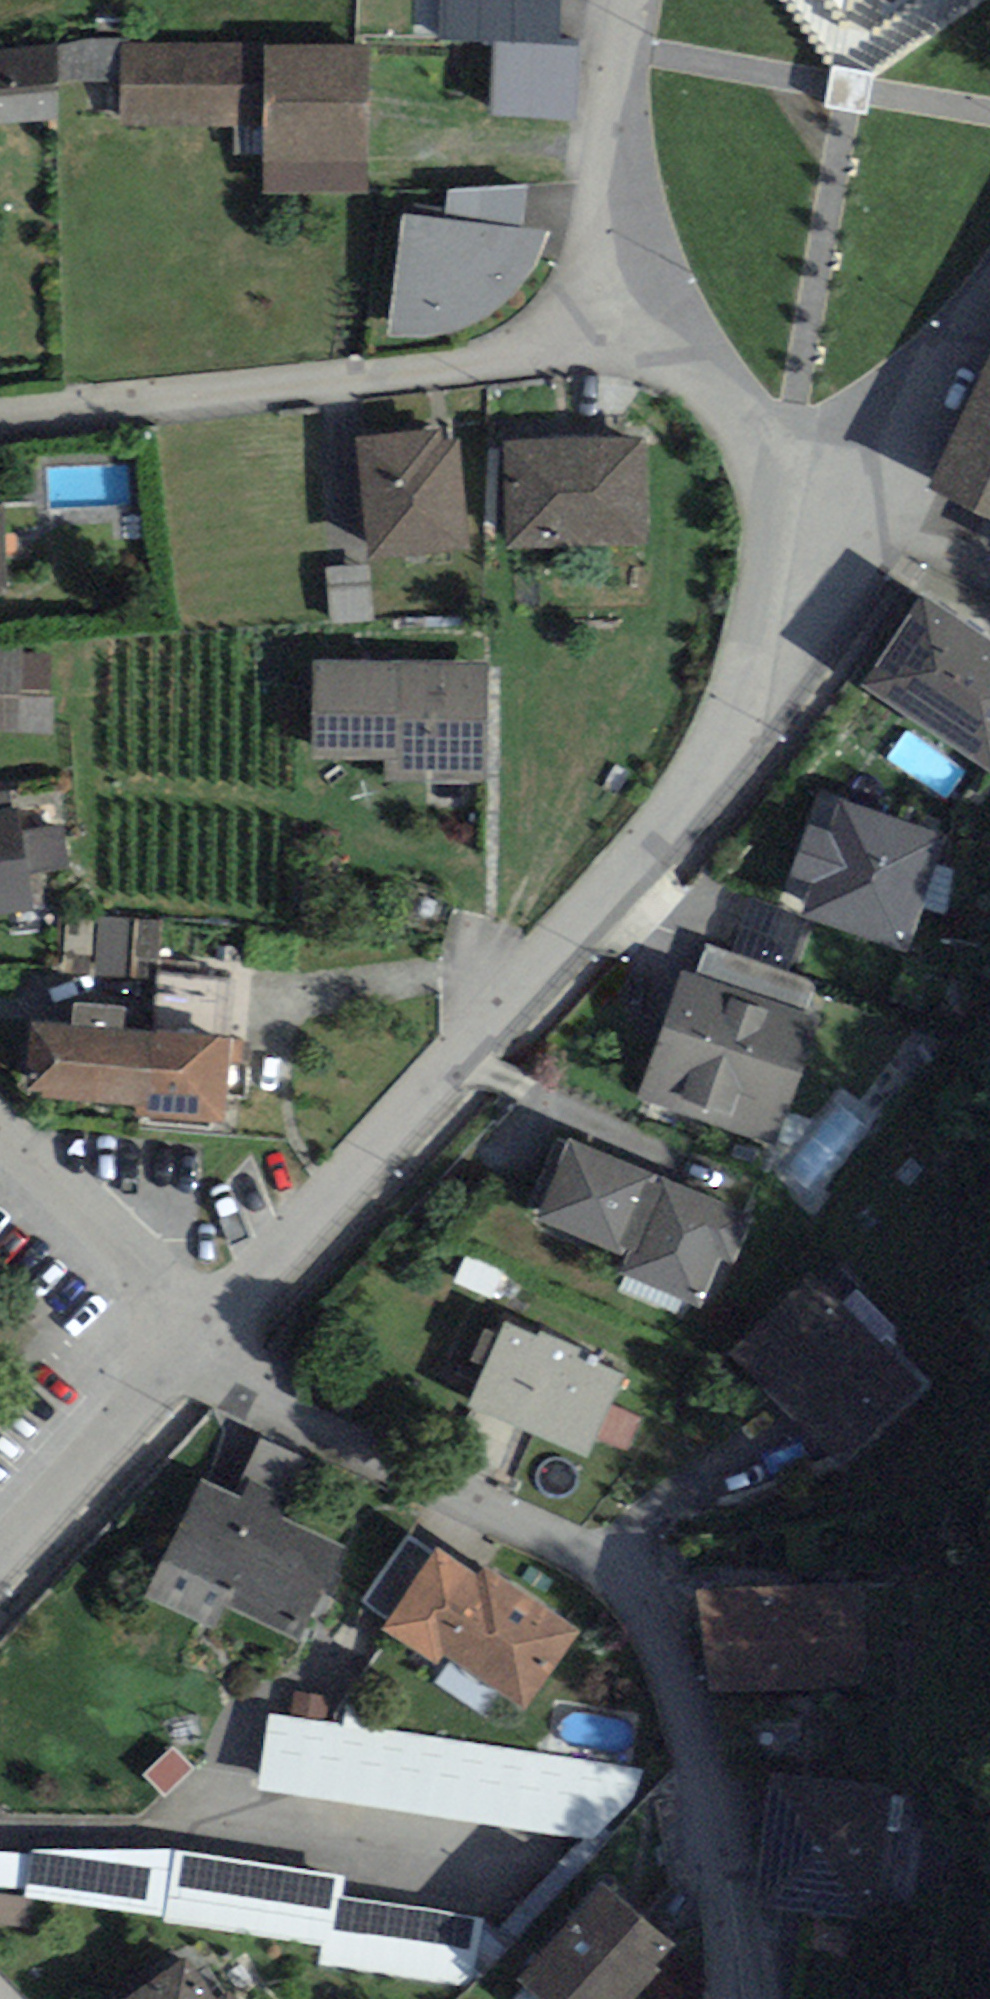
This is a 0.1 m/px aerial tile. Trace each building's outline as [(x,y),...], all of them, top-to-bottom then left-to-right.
[(490,116),(579,118),(581,38),(560,37),(561,0),(358,0),(357,37),(493,40),(490,116)] [(120,38),(55,44),(59,86),(122,80),(121,45),(120,38)] [(0,50),(0,121),(62,116),(59,86),(55,44),(0,50)] [(264,44),(121,45),(122,80),(122,127),(264,126),(265,192),(372,192),(371,44),(264,44)] [(450,191),(444,221),(517,231),(528,186),(450,191)] [(444,221),(402,216),(386,336),(395,337),(426,338),(460,332),(494,313),(522,288),(540,262),(547,235),(517,231),(444,221)] [(926,487),(989,517),(989,352),(926,487)] [(356,441),(370,559),(468,548),(455,439),(437,441),(436,432),(356,441)] [(646,438),(503,440),(504,548),(647,546),(646,438)] [(373,621),(370,565),(324,568),(328,624),(373,621)] [(920,595),(861,686),(989,769),(989,640),(920,595)] [(52,732),(55,654),(0,652),(0,731),(52,732)] [(486,662),(314,661),(313,759),(384,759),(383,784),(485,784),(486,662)] [(13,807),(10,790),(0,792),(0,809),(13,807)] [(945,832),(840,798),(829,832),(806,824),(790,875),(812,882),(800,916),(906,950),(945,832)] [(33,910),(28,876),(22,833),(18,806),(13,807),(0,809),(0,915),(33,910)] [(22,833),(28,876),(70,870),(64,828),(22,833)] [(157,921),(99,916),(94,976),(152,980),(157,921)] [(695,975),(805,1013),(816,981),(706,943),(695,975)] [(636,1098),(774,1145),(818,1017),(805,1013),(695,975),(680,970),(636,1098)] [(234,981),(159,972),(152,1031),(227,1040),(234,981)] [(135,1105),(144,1030),(124,1028),(126,1006),(76,1001),(73,1025),(31,1021),(23,1092),(135,1105)] [(227,1040),(152,1031),(144,1030),(135,1105),(135,1114),(224,1122),(229,1064),(241,1065),(243,1041),(227,1040)] [(795,1166),(830,1188),(876,1115),(841,1092),(795,1166)] [(754,1219),(568,1138),(534,1217),(627,1256),(620,1273),(701,1310),(722,1260),(734,1265),(754,1219)] [(928,1382),(815,1267),(730,1351),(843,1466),(928,1382)] [(537,1338),(502,1322),(496,1334),(481,1367),(463,1407),(585,1462),(596,1438),(611,1404),(624,1376),(578,1356),(582,1346),(542,1328),(537,1338)] [(481,1367),(496,1334),(485,1329),(470,1362),(481,1367)] [(644,1419),(611,1404),(596,1438),(629,1453),(644,1419)] [(247,1475),(292,1496),(308,1459),(263,1439),(247,1475)] [(238,1495),(202,1478),(146,1601),(215,1633),(225,1609),(297,1642),(342,1544),(282,1517),(292,1496),(247,1475),(238,1495)] [(360,1604),(387,1621),(432,1553),(405,1536),(360,1604)] [(435,1664),(442,1653),(527,1709),(580,1628),(485,1566),(479,1575),(436,1547),(432,1553),(387,1621),(382,1629),(435,1664)] [(864,1581),(705,1585),(708,1687),(867,1682),(864,1581)] [(291,1691),(287,1715),(327,1721),(331,1697),(291,1691)] [(287,1715),(268,1712),(258,1790),(593,1840),(634,1802),(640,1769),(327,1721),(287,1715)] [(143,1773),(167,1798),(196,1771),(172,1746),(143,1773)] [(889,1780),(766,1768),(753,1899),(876,1911),(889,1780)] [(0,1854),(0,1890),(20,1891),(23,1896),(164,1917),(160,1922),(319,1944),(316,1963),(469,1986),(480,1919),(340,1896),(343,1874),(172,1849),(27,1849),(25,1856),(0,1854)] [(604,1872),(516,1970),(548,1998),(631,1998),(682,1942),(604,1872)] [(0,1897),(0,1925),(38,1931),(42,1903),(0,1897)] [(186,1959),(128,1998),(213,1998),(186,1959)]
